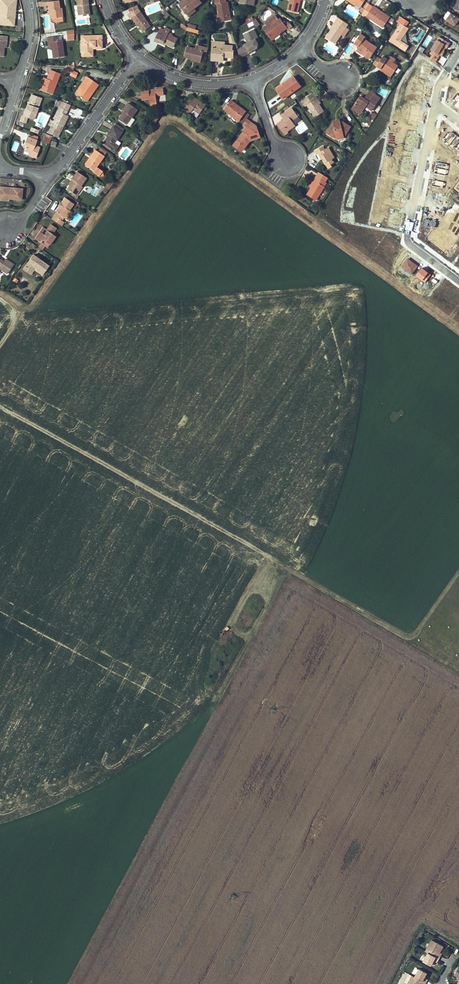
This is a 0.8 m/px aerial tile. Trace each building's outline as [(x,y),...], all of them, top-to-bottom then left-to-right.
[(14,9),(15,0),(0,0),(0,4),(0,12),(2,12),(2,18),(0,18),(0,24),(13,26),(13,18),(15,18),(15,16),(14,16),(14,12),(12,12),(12,9),(14,9)] [(51,10),(52,18),(62,17),(61,8),(60,8),(58,0),(48,2),(49,10),(51,10)] [(88,4),(87,0),(77,0),(79,15),(87,14),(86,4),(88,4)] [(180,5),(186,14),(193,8),(200,2),(199,0),(186,0),(180,5)] [(219,17),(220,22),(231,20),(227,2),(226,2),(225,0),(214,0),(215,5),(216,5),(218,14),(219,17)] [(287,10),(297,12),(300,0),(290,0),(287,10)] [(377,11),(378,9),(373,6),(366,17),(383,28),(389,19),(377,11)] [(138,23),(139,25),(143,31),(150,26),(139,8),(135,10),(133,12),(132,11),(130,12),(127,14),(130,18),(132,18),(136,24),(138,23)] [(188,16),(195,11),(193,8),(186,14),(188,16)] [(377,11),(389,19),(390,17),(378,9),(377,11)] [(451,13),(447,20),(455,26),(458,22),(458,18),(451,13)] [(270,23),(272,25),(265,30),(271,38),(278,33),(279,34),(286,28),(287,28),(285,25),(280,19),(279,20),(275,16),(269,20),(270,23)] [(409,23),(399,16),(396,21),(401,24),(406,27),(409,23)] [(341,24),(335,20),(333,23),(335,24),(331,30),(326,37),(335,44),(341,34),(346,27),(348,24),(343,20),(341,24)] [(401,24),(389,41),(400,48),(403,43),(400,40),(404,35),(408,28),(406,27),(401,24)] [(163,32),(172,37),(173,35),(170,33),(171,30),(166,27),(164,31),(163,32)] [(163,32),(164,31),(160,29),(154,41),(158,42),(159,41),(166,44),(173,48),(177,39),(172,37),(163,32)] [(418,43),(425,32),(420,29),(413,40),(418,43)] [(75,39),(73,30),(60,32),(60,34),(57,34),(58,39),(63,38),(64,41),(75,39)] [(256,49),(258,45),(255,39),(258,38),(254,30),(244,34),(249,43),(245,44),(247,47),(239,50),(242,57),(250,54),(249,52),(256,49)] [(366,54),(365,56),(369,59),(376,48),(364,39),(365,37),(361,34),(354,43),(359,46),(358,48),(366,54)] [(92,46),(101,46),(101,36),(88,36),(88,39),(81,39),(82,56),(92,56),(92,49),(92,46)] [(448,46),(450,43),(439,36),(431,50),(442,56),(445,51),(444,51),(446,48),(447,46),(448,46)] [(52,46),(52,51),(53,58),(64,57),(61,41),(58,41),(58,38),(48,39),(49,46),(50,46),(52,46)] [(324,50),(336,53),(338,45),(326,42),(324,50)] [(219,60),(223,60),(223,57),(233,58),(234,51),(232,51),(232,47),(224,46),(224,48),(213,47),(213,54),(216,54),(216,57),(219,57),(219,60)] [(192,59),(201,61),(203,52),(195,50),(187,47),(184,57),(192,59)] [(358,48),(356,50),(365,56),(366,54),(358,48)] [(392,75),(398,66),(394,63),(388,59),(383,56),(381,60),(377,66),(381,69),(382,68),(392,75)] [(377,66),(381,60),(377,57),(373,63),(377,66)] [(74,66),(66,65),(65,71),(71,73),(72,71),(74,66)] [(380,70),(391,77),(392,75),(382,68),(381,69),(380,70)] [(51,74),(49,79),(47,79),(44,77),(41,85),(42,86),(53,90),(60,74),(51,70),(49,74),(51,74)] [(98,85),(86,77),(82,83),(84,85),(77,95),(85,101),(89,95),(90,96),(98,85)] [(284,86),(278,91),(283,98),(300,86),(293,77),(283,84),(284,86)] [(84,85),(82,83),(75,93),(77,95),(84,85)] [(53,90),(42,86),(40,89),(52,94),(53,90)] [(150,102),(157,102),(156,96),(156,90),(149,90),(149,88),(141,88),(142,100),(150,99),(150,102)] [(354,107),(362,112),(366,107),(372,111),(380,98),(370,91),(367,95),(369,96),(366,100),(364,99),(361,96),(354,107)] [(319,104),(315,99),(317,97),(314,93),(301,101),(304,105),(307,104),(315,117),(324,112),(319,104)] [(31,112),(36,113),(42,98),(32,94),(29,102),(26,109),(25,109),(23,116),(29,118),(31,112)] [(195,103),(193,101),(189,99),(188,100),(185,105),(182,108),(190,114),(193,109),(200,114),(206,105),(197,99),(195,103)] [(224,109),(239,121),(246,112),(231,100),(224,109)] [(60,108),(67,111),(70,105),(61,101),(58,107),(60,108)] [(123,111),(125,112),(123,114),(119,120),(127,125),(138,110),(129,104),(123,111)] [(48,132),(55,136),(58,130),(60,130),(61,127),(63,128),(68,117),(65,115),(67,111),(60,108),(56,115),(54,120),(48,132)] [(295,125),(292,121),(298,116),(292,108),(281,115),(284,119),(277,124),(285,135),(289,132),(288,131),(295,125)] [(193,109),(191,113),(197,118),(200,114),(193,109)] [(337,136),(343,135),(345,136),(349,128),(349,126),(341,121),(340,123),(334,124),(332,123),(328,130),(329,134),(336,138),(337,136)] [(243,147),(245,148),(248,144),(245,142),(246,140),(248,141),(260,138),(256,126),(250,122),(247,127),(233,145),(240,151),(243,147)] [(124,129),(116,124),(113,128),(112,127),(107,134),(108,135),(103,143),(114,151),(118,147),(113,144),(124,129)] [(49,144),(52,136),(46,134),(43,142),(49,144)] [(32,153),(31,156),(36,158),(40,148),(34,145),(36,140),(27,137),(24,145),(27,146),(25,148),(24,151),(29,153),(32,153)] [(327,166),(330,165),(334,163),(331,159),(334,158),(328,148),(325,150),(323,147),(315,151),(317,155),(318,154),(320,153),(323,159),(327,166)] [(101,171),(96,167),(103,157),(98,152),(95,150),(90,157),(91,158),(86,166),(93,171),(92,172),(98,176),(103,176),(101,171)] [(68,190),(74,195),(81,186),(86,178),(77,172),(72,180),(74,182),(71,187),(68,190)] [(314,180),(315,181),(311,188),(307,195),(316,200),(324,186),(321,185),(323,181),(316,177),(314,180)] [(9,199),(21,200),(22,189),(0,188),(0,196),(4,196),(3,199),(9,199)] [(61,207),(60,207),(56,212),(57,213),(55,216),(61,221),(64,218),(66,215),(68,217),(71,213),(69,211),(73,204),(66,199),(62,204),(63,205),(61,207)] [(54,231),(49,227),(47,230),(46,231),(44,234),(42,233),(37,240),(41,243),(43,241),(49,245),(55,236),(52,234),(54,231)] [(42,233),(45,229),(43,228),(35,239),(37,240),(42,233)] [(13,265),(5,259),(2,263),(0,261),(0,269),(7,274),(13,265)] [(32,266),(27,273),(30,275),(33,270),(41,276),(42,274),(32,266)] [(431,966),(432,963),(433,961),(435,962),(437,963),(441,955),(439,954),(440,953),(443,946),(432,940),(427,949),(429,950),(428,953),(423,962),(431,966)] [(427,979),(426,978),(424,977),(425,975),(427,972),(419,968),(414,977),(413,980),(410,978),(407,983),(425,983),(427,979)]
